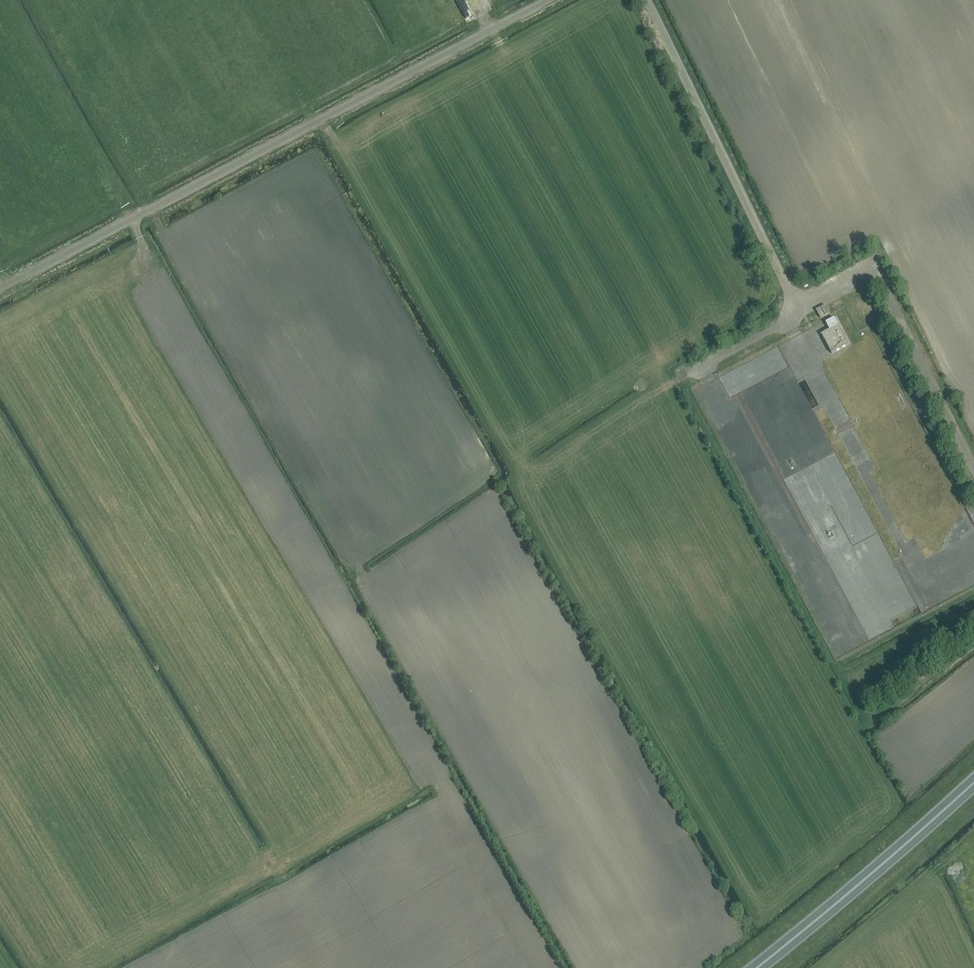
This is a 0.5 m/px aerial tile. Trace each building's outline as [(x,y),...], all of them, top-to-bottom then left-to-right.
[(816,312),(820,319),(829,314),(825,306),(816,312)] [(834,319),(826,323),(829,330),(821,335),(831,354),(848,346),(834,319)]
